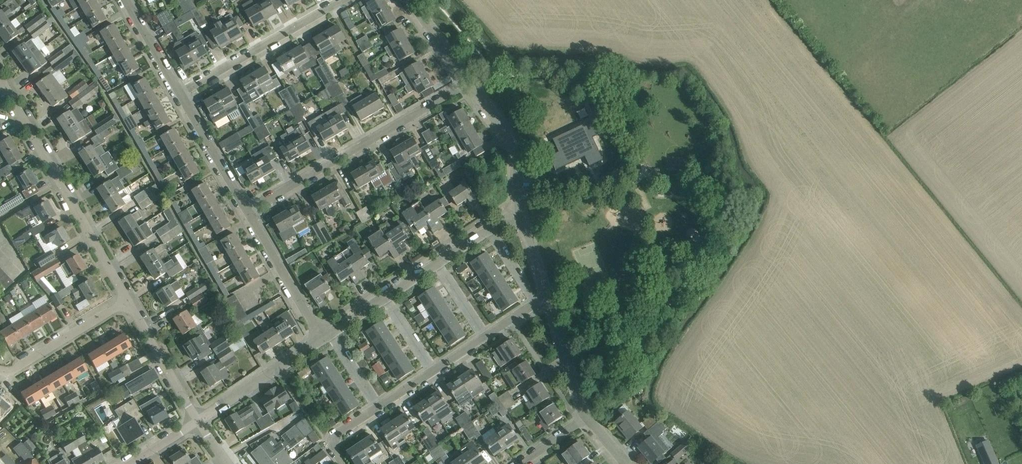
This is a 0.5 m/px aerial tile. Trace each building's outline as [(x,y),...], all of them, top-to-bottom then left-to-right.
[(73,8),(74,10),(81,6),(91,0),(68,0),(73,8)] [(81,6),(87,17),(100,9),(95,0),(91,0),(81,6)] [(191,11),(184,0),(177,0),(179,3),(178,4),(184,15),(191,11)] [(191,11),(197,8),(192,0),(184,0),(191,11)] [(249,18),(254,27),(265,20),(254,0),(252,0),(242,5),(246,13),(249,18)] [(268,0),(254,0),(265,20),(276,14),(268,0)] [(388,9),(383,0),(376,0),(368,5),(372,12),(365,15),(368,20),(388,9)] [(11,12),(8,7),(0,12),(0,30),(9,23),(5,17),(11,12)] [(57,20),(61,17),(65,14),(62,8),(57,11),(54,7),(50,9),(57,20)] [(197,8),(191,11),(197,22),(200,27),(206,24),(197,8)] [(100,9),(87,17),(93,28),(107,20),(100,9)] [(381,28),(386,25),(395,20),(388,9),(368,20),(371,25),(377,21),(381,28)] [(197,22),(191,11),(184,15),(191,26),(197,22)] [(25,26),(30,33),(52,18),(49,14),(46,16),(43,13),(25,26)] [(218,18),(232,43),(243,36),(239,29),(243,26),(238,17),(233,19),(230,14),(223,18),(221,16),(218,18)] [(163,27),(173,21),(170,15),(159,22),(163,27)] [(211,18),(217,29),(211,33),(214,37),(213,37),(214,39),(215,38),(221,49),(232,43),(218,18),(216,15),(211,18)] [(64,30),(68,28),(61,17),(57,20),(64,30)] [(355,27),(354,26),(349,17),(344,20),(350,31),(355,27)] [(52,18),(30,33),(35,39),(51,27),(50,26),(55,23),(52,18)] [(178,29),(173,21),(163,27),(167,35),(178,29)] [(0,30),(0,34),(7,43),(25,30),(21,24),(14,29),(9,23),(0,30)] [(98,41),(104,38),(107,44),(121,36),(114,25),(101,33),(95,36),(98,41)] [(345,39),(342,35),(337,26),(326,33),(337,52),(342,50),(338,43),(345,39)] [(83,31),(74,37),(68,28),(64,30),(74,44),(87,36),(83,31)] [(387,53),(407,42),(400,30),(387,38),(390,44),(384,48),(387,53)] [(187,37),(184,39),(196,60),(207,54),(203,47),(207,44),(201,34),(199,36),(198,35),(196,32),(189,36),(187,37)] [(326,33),(314,40),(314,41),(319,48),(321,52),(325,59),(332,55),(337,52),(326,33)] [(184,39),(181,35),(177,39),(178,43),(176,44),(174,49),(180,59),(178,60),(184,70),(194,64),(192,62),(196,60),(184,39)] [(359,47),(370,41),(367,35),(356,41),(359,47)] [(78,49),(81,47),(90,41),(87,36),(74,44),(78,49)] [(113,55),(127,47),(121,36),(107,44),(113,55)] [(22,63),(33,56),(39,51),(31,40),(14,52),(22,63)] [(359,47),(362,53),(373,47),(370,41),(359,47)] [(414,53),(407,42),(387,53),(390,57),(396,54),(400,61),(414,53)] [(87,55),(81,47),(78,49),(84,58),(87,55)] [(120,65),(133,58),(127,47),(113,55),(120,65)] [(308,60),(306,56),(301,47),(289,54),(301,74),(305,71),(302,64),(308,60)] [(53,67),(75,50),(74,49),(66,56),(62,50),(49,60),(53,67)] [(53,67),(58,73),(80,57),(75,50),(53,67)] [(278,61),(283,69),(285,74),(292,70),(296,76),(301,74),(289,54),(288,52),(277,59),(278,61)] [(363,66),(368,63),(362,53),(357,56),(363,66)] [(84,58),(91,68),(94,65),(87,55),(84,58)] [(33,56),(22,63),(30,75),(47,62),(43,57),(37,61),(33,56)] [(133,58),(120,65),(126,76),(139,69),(133,58)] [(326,63),(321,66),(332,85),(337,82),(335,79),(331,71),(326,63)] [(375,74),(368,63),(363,66),(369,77),(370,77),(372,81),(377,79),(375,74)] [(419,63),(406,70),(399,74),(406,86),(426,74),(419,63)] [(101,76),(94,65),(91,68),(98,78),(101,76)] [(326,88),(332,85),(321,66),(315,70),(326,88)] [(272,81),(265,68),(253,75),(264,95),(281,85),(277,78),(272,81)] [(385,68),(375,74),(377,79),(378,79),(388,73),(385,68)] [(381,85),(397,76),(394,71),(389,74),(388,73),(378,79),(381,85)] [(244,86),(246,90),(248,94),(253,102),(264,95),(253,75),(252,73),(240,80),(244,86)] [(52,74),(46,79),(38,85),(46,96),(60,85),(52,74)] [(433,86),(426,74),(406,86),(404,87),(408,94),(417,89),(419,94),(421,93),(424,98),(434,93),(431,87),(433,86)] [(108,86),(101,76),(98,78),(105,88),(108,86)] [(145,79),(137,84),(132,87),(138,98),(152,90),(145,79)] [(61,125),(59,126),(64,133),(84,119),(77,108),(102,90),(97,81),(97,82),(96,80),(88,86),(89,87),(73,99),(69,102),(74,109),(58,120),(61,125)] [(68,93),(73,99),(89,87),(88,86),(84,80),(68,93)] [(337,82),(332,85),(338,96),(344,106),(349,102),(343,93),(337,82)] [(68,96),(64,91),(60,85),(46,96),(54,107),(68,96)] [(326,89),(327,89),(333,99),(338,96),(332,85),(326,88),(326,89)] [(285,89),(289,96),(295,106),(301,103),(295,92),(291,86),(285,89)] [(236,103),(233,98),(228,89),(216,96),(228,116),(238,110),(238,107),(236,103)] [(144,109),(158,101),(152,90),(138,98),(144,109)] [(121,108),(115,97),(117,96),(114,92),(108,95),(111,99),(117,110),(121,108)] [(375,93),(364,100),(373,114),(384,108),(375,93)] [(388,97),(389,98),(393,107),(399,104),(393,93),(388,97)] [(351,101),(349,102),(352,107),(353,106),(356,112),(361,121),(373,114),(364,100),(362,95),(351,101)] [(228,116),(216,96),(205,103),(212,116),(219,112),(223,119),(228,116)] [(284,99),(288,106),(282,110),(284,113),(290,109),(290,110),(295,106),(289,96),(284,99)] [(589,105),(596,119),(602,133),(613,128),(600,100),(589,105)] [(158,101),(144,109),(151,119),(164,112),(158,101)] [(307,114),(301,103),(295,106),(301,117),(307,114)] [(301,117),(295,106),(290,110),(296,120),(298,124),(303,120),(301,117)] [(324,113),(325,114),(336,135),(347,129),(340,115),(342,114),(338,106),(324,113)] [(443,137),(449,134),(469,122),(465,116),(468,115),(465,110),(462,111),(462,110),(460,111),(457,106),(447,112),(450,117),(448,118),(452,125),(447,128),(446,127),(439,131),(443,137)] [(127,118),(121,108),(117,110),(123,120),(127,118)] [(146,128),(153,124),(157,130),(170,123),(164,112),(151,119),(144,123),(146,128)] [(94,128),(95,130),(98,135),(107,129),(119,121),(115,114),(94,128)] [(259,128),(265,125),(259,114),(253,117),(259,128)] [(325,142),(336,135),(325,114),(317,119),(320,125),(317,127),(325,142)] [(134,129),(129,122),(133,120),(131,116),(127,118),(123,120),(130,132),(134,129)] [(254,131),(259,128),(253,117),(247,120),(254,131)] [(84,119),(64,133),(71,144),(73,143),(92,131),(84,119)] [(596,119),(553,139),(559,152),(549,157),(555,170),(585,157),(589,167),(603,160),(592,137),(602,133),(596,119)] [(461,141),(475,133),(469,122),(449,134),(452,139),(458,135),(461,141)] [(265,125),(259,128),(265,138),(270,135),(265,125)] [(295,131),(288,135),(291,142),(300,156),(311,150),(303,136),(305,135),(300,127),(300,125),(294,129),(295,131)] [(433,127),(427,131),(433,141),(439,138),(433,127)] [(259,128),(254,131),(259,141),(265,138),(259,128)] [(87,165),(99,158),(106,153),(100,145),(106,142),(104,138),(110,134),(107,129),(98,135),(91,139),(94,144),(80,153),(87,165)] [(140,140),(134,129),(130,132),(136,142),(140,140)] [(174,130),(166,134),(161,137),(167,148),(181,141),(174,130)] [(427,131),(422,134),(428,144),(433,141),(427,131)] [(238,132),(236,134),(227,139),(230,144),(222,149),(222,150),(225,148),(241,139),(238,132)] [(289,163),(300,156),(291,142),(288,135),(287,133),(280,137),(285,145),(280,148),(281,149),(278,150),(282,157),(284,155),(289,163)] [(458,159),(461,157),(482,145),(475,133),(461,141),(454,145),(458,153),(455,154),(458,159)] [(416,156),(421,153),(420,151),(413,139),(412,139),(411,137),(405,140),(406,142),(402,145),(416,170),(419,168),(419,163),(416,156)] [(15,148),(9,138),(0,143),(0,157),(15,148)] [(150,158),(144,148),(147,146),(142,138),(140,140),(136,142),(146,160),(150,158)] [(244,144),(241,139),(225,148),(228,153),(237,148),(244,144)] [(181,141),(167,148),(174,159),(187,151),(181,141)] [(397,148),(391,152),(396,160),(399,166),(399,165),(400,168),(406,165),(409,169),(414,166),(402,145),(397,148)] [(269,146),(251,156),(263,177),(274,171),(269,162),(276,158),(269,146)] [(0,157),(0,163),(5,160),(8,166),(21,158),(15,148),(0,157)] [(187,151),(174,159),(180,170),(193,162),(187,151)] [(99,158),(87,165),(95,177),(105,171),(108,176),(116,171),(119,169),(108,152),(106,153),(99,158)] [(252,184),(263,177),(251,156),(252,158),(241,165),(246,174),(238,178),(242,184),(250,180),(252,184)] [(156,169),(150,158),(146,160),(153,171),(156,169)] [(374,161),(363,168),(371,182),(375,190),(375,189),(375,188),(381,184),(383,187),(393,182),(394,183),(394,182),(387,170),(387,172),(386,173),(380,163),(380,165),(377,166),(374,161)] [(439,179),(445,175),(442,170),(437,161),(430,166),(433,169),(434,169),(439,179)] [(458,161),(442,170),(445,175),(446,176),(461,166),(458,161)] [(186,181),(191,178),(200,173),(193,162),(180,170),(186,181)] [(119,169),(116,171),(117,172),(121,178),(121,179),(132,172),(127,164),(119,169)] [(371,182),(363,168),(351,174),(354,179),(351,181),(356,190),(359,188),(371,182)] [(153,171),(159,182),(163,180),(156,169),(153,171)] [(25,190),(21,192),(26,200),(38,192),(34,185),(36,184),(36,183),(38,182),(35,176),(32,177),(28,170),(14,178),(12,173),(6,176),(9,181),(8,182),(12,189),(21,184),(25,190)] [(117,177),(107,184),(98,189),(106,201),(118,193),(125,188),(117,177)] [(169,190),(163,180),(159,182),(165,193),(169,190)] [(350,204),(343,191),(338,182),(323,190),(331,204),(341,199),(345,206),(350,204)] [(199,202),(212,194),(205,183),(192,191),(199,202)] [(479,203),(473,195),(466,183),(449,194),(457,206),(467,199),(473,207),(479,203)] [(148,188),(134,197),(138,204),(155,193),(159,190),(156,184),(149,189),(148,188)] [(405,185),(400,188),(406,198),(411,195),(405,185)] [(400,188),(395,191),(400,201),(406,198),(400,188)] [(331,204),(323,190),(309,198),(317,212),(320,210),(327,206),(328,208),(327,209),(326,211),(329,216),(331,217),(337,214),(331,204)] [(118,193),(106,201),(113,213),(133,200),(129,195),(122,199),(118,193)] [(159,200),(155,193),(138,204),(142,210),(159,200)] [(24,201),(19,194),(5,202),(5,203),(0,206),(0,215),(24,201)] [(205,213),(218,205),(212,194),(199,202),(205,213)] [(445,197),(430,207),(429,205),(424,208),(438,230),(443,227),(438,219),(448,212),(445,208),(450,204),(445,197)] [(178,214),(181,212),(175,201),(171,203),(178,214)] [(15,248),(22,244),(46,229),(43,222),(54,216),(46,202),(34,209),(31,204),(14,214),(22,218),(31,215),(33,219),(36,226),(22,234),(23,235),(18,238),(19,240),(12,244),(15,248)] [(433,233),(438,230),(424,208),(423,208),(420,202),(402,213),(412,230),(416,228),(418,231),(428,225),(433,233)] [(307,218),(304,213),(299,204),(286,212),(299,234),(308,228),(308,222),(306,219),(307,218)] [(224,216),(218,205),(205,213),(211,224),(224,216)] [(372,217),(366,207),(361,209),(367,220),(372,217)] [(170,223),(156,231),(160,237),(179,225),(176,219),(169,208),(163,212),(170,223)] [(367,220),(361,209),(356,212),(362,223),(367,220)] [(139,210),(128,217),(120,223),(127,235),(139,227),(135,222),(143,217),(139,210)] [(181,212),(178,214),(184,225),(188,223),(183,215),(181,212)] [(283,240),(292,235),(296,233),(297,235),(299,234),(286,212),(273,219),(281,233),(280,234),(283,240)] [(224,216),(211,224),(217,235),(231,227),(224,216)] [(317,223),(328,243),(333,240),(322,220),(317,223)] [(139,227),(127,235),(135,246),(154,234),(146,222),(139,227)] [(188,223),(184,225),(190,236),(194,233),(191,228),(188,223)] [(328,243),(317,223),(312,226),(323,246),(328,243)] [(380,227),(382,229),(399,256),(404,253),(399,244),(402,242),(408,238),(406,234),(403,230),(400,226),(392,231),(387,224),(381,228),(380,227)] [(184,232),(179,225),(160,237),(164,245),(184,232)] [(36,259),(40,267),(54,258),(50,251),(68,240),(61,228),(50,234),(43,239),(50,251),(36,259)] [(382,229),(367,238),(379,257),(380,257),(381,258),(386,255),(385,254),(389,251),(394,259),(399,256),(382,229)] [(200,244),(194,233),(190,236),(196,246),(200,244)] [(227,253),(241,245),(235,234),(221,242),(227,253)] [(211,262),(205,252),(208,250),(204,242),(200,244),(196,246),(207,265),(211,262)] [(369,264),(366,259),(371,256),(366,247),(360,250),(356,243),(341,252),(360,281),(365,278),(360,270),(369,264)] [(162,244),(150,252),(142,257),(149,268),(169,255),(162,244)] [(247,256),(241,245),(227,253),(234,263),(247,256)] [(308,254),(305,249),(295,255),(298,260),(308,254)] [(356,284),(360,281),(341,252),(327,262),(333,270),(341,283),(350,276),(356,284)] [(479,275),(494,265),(486,253),(471,263),(479,275)] [(63,271),(63,270),(68,279),(74,275),(85,269),(77,255),(66,262),(60,265),(57,260),(56,261),(54,258),(40,267),(38,268),(43,276),(60,266),(63,271)] [(171,259),(169,255),(149,268),(156,279),(167,272),(171,278),(183,270),(175,256),(171,259)] [(253,266),(247,256),(234,263),(240,274),(253,266)] [(214,261),(211,262),(207,265),(213,275),(217,273),(215,271),(218,269),(214,261)] [(195,263),(191,269),(197,272),(200,266),(195,263)] [(465,264),(457,269),(459,273),(468,268),(465,264)] [(494,265),(479,275),(486,287),(502,277),(494,265)] [(253,266),(240,274),(246,285),(260,277),(253,266)] [(31,272),(36,281),(43,277),(43,276),(38,268),(31,272)] [(217,273),(213,275),(219,286),(223,284),(217,273)] [(331,289),(327,284),(332,281),(327,273),(322,277),(321,274),(305,285),(320,308),(326,304),(321,296),(331,289)] [(5,274),(0,279),(0,284),(1,286),(9,278),(5,274)] [(502,277),(486,287),(494,299),(510,289),(502,277)] [(5,289),(13,282),(9,278),(1,286),(5,289)] [(70,285),(57,293),(50,297),(56,307),(63,303),(60,299),(72,292),(74,297),(82,293),(87,300),(97,294),(89,280),(73,290),(70,285)] [(213,285),(210,280),(187,294),(190,300),(213,285)] [(177,281),(166,288),(158,293),(166,307),(178,299),(174,293),(182,288),(177,281)] [(229,295),(223,284),(219,286),(225,297),(229,295)] [(426,309),(442,299),(434,287),(418,297),(426,309)] [(510,289),(494,299),(502,311),(518,301),(510,289)] [(191,302),(196,309),(207,302),(202,294),(191,302)] [(235,295),(224,301),(227,307),(238,300),(235,295)] [(442,299),(426,309),(434,321),(450,311),(442,299)] [(241,305),(238,300),(227,307),(229,310),(230,312),(241,305)] [(264,311),(266,310),(275,305),(273,301),(262,307),(264,311)] [(35,310),(44,324),(56,317),(48,303),(35,310)] [(230,312),(233,317),(244,310),(241,305),(230,312)] [(253,317),(264,311),(262,307),(251,314),(253,317)] [(191,329),(194,334),(197,332),(201,330),(203,329),(200,324),(195,327),(190,318),(196,315),(192,308),(175,320),(184,334),(191,329)] [(32,332),(44,324),(35,310),(23,317),(32,332)] [(233,317),(237,322),(247,316),(244,310),(233,317)] [(271,322),(275,327),(283,340),(294,333),(291,329),(296,325),(287,311),(271,322)] [(458,323),(450,311),(434,321),(442,333),(458,323)] [(253,317),(251,314),(247,316),(237,322),(235,323),(237,327),(243,324),(253,317)] [(420,314),(414,318),(418,324),(424,320),(420,314)] [(20,339),(32,332),(23,317),(12,325),(20,339)] [(374,344),(389,334),(381,321),(366,331),(374,344)] [(458,323),(442,333),(450,346),(466,336),(458,323)] [(20,339),(12,325),(0,332),(0,333),(8,346),(20,339)] [(273,347),(283,340),(275,327),(264,334),(273,347)] [(193,341),(185,346),(194,360),(198,358),(199,360),(214,351),(210,345),(207,339),(204,334),(201,330),(197,332),(200,337),(197,339),(193,341)] [(262,354),(273,347),(264,334),(254,341),(262,354)] [(389,334),(374,344),(382,356),(397,346),(389,334)] [(111,342),(118,354),(130,347),(123,335),(111,342)] [(214,351),(217,355),(229,347),(230,346),(224,336),(210,345),(214,351)] [(495,359),(500,367),(521,354),(512,340),(492,353),(496,358),(495,359)] [(111,342),(99,349),(107,361),(118,354),(111,342)] [(358,347),(362,352),(368,348),(364,342),(358,347)] [(405,358),(397,346),(382,356),(390,368),(405,358)] [(237,360),(229,347),(217,355),(221,361),(202,373),(211,387),(223,379),(218,372),(225,367),(223,363),(234,356),(237,360)] [(107,361),(99,349),(87,356),(95,368),(107,361)] [(320,380),(335,369),(327,357),(311,367),(320,380)] [(87,370),(85,367),(79,358),(67,366),(75,378),(87,370)] [(405,358),(390,368),(398,380),(414,370),(405,358)] [(127,364),(132,372),(142,367),(137,359),(127,364)] [(475,364),(481,373),(487,381),(492,378),(487,369),(481,360),(475,364)] [(507,368),(504,370),(515,387),(526,380),(535,375),(526,362),(518,367),(516,363),(507,368)] [(75,378),(67,366),(56,373),(63,385),(70,380),(72,383),(76,380),(75,378)] [(119,369),(112,372),(117,381),(118,383),(125,380),(123,377),(119,369)] [(335,369),(320,380),(328,392),(343,381),(335,369)] [(460,379),(469,393),(481,385),(472,370),(466,374),(467,375),(460,379)] [(112,372),(107,375),(112,383),(117,381),(112,372)] [(63,385),(56,373),(44,380),(51,392),(63,385)] [(136,378),(125,384),(130,395),(149,384),(143,374),(136,378)] [(454,382),(448,386),(453,394),(457,401),(461,407),(473,398),(471,396),(469,393),(460,379),(454,383),(454,382)] [(40,399),(51,392),(44,380),(32,387),(40,399)] [(95,381),(89,384),(95,396),(102,393),(95,381)] [(351,393),(343,381),(328,392),(335,404),(351,393)] [(528,402),(526,403),(530,410),(541,403),(549,397),(540,384),(532,389),(528,392),(528,393),(532,399),(528,402)] [(28,406),(40,399),(32,387),(20,394),(28,406)] [(269,396),(261,401),(268,411),(275,406),(277,409),(285,404),(283,401),(289,397),(282,387),(276,391),(274,388),(267,393),(269,396)] [(508,391),(498,398),(501,403),(511,396),(508,391)] [(75,392),(69,395),(74,404),(80,401),(75,392)] [(433,397),(427,401),(440,420),(452,412),(448,407),(438,392),(432,396),(433,397)] [(489,396),(496,407),(501,403),(498,398),(494,392),(489,396)] [(351,393),(335,404),(344,416),(359,406),(351,393)] [(69,395),(64,398),(68,407),(69,407),(74,404),(69,395)] [(158,396),(139,407),(143,415),(146,413),(153,425),(167,417),(161,405),(162,404),(158,396)] [(511,396),(501,403),(508,414),(512,411),(510,407),(516,404),(511,396)] [(1,417),(10,407),(0,398),(0,418),(1,417)] [(143,416),(132,399),(114,411),(122,424),(115,429),(126,446),(143,435),(135,421),(143,416)] [(424,423),(429,420),(432,425),(440,420),(427,401),(421,405),(420,404),(414,408),(424,423)] [(295,402),(290,405),(294,413),(300,409),(295,402)] [(236,414),(226,420),(234,434),(243,428),(245,427),(244,427),(240,420),(247,416),(249,415),(251,414),(256,421),(262,431),(269,427),(262,417),(254,403),(245,409),(237,414),(236,414)] [(501,403),(496,407),(503,417),(508,414),(501,403)] [(545,409),(539,413),(544,420),(541,421),(539,422),(539,423),(544,429),(545,431),(554,425),(553,423),(562,417),(553,404),(545,409)] [(51,405),(45,408),(50,417),(56,414),(51,405)] [(617,411),(622,417),(615,423),(622,431),(623,430),(630,438),(641,428),(627,412),(628,412),(623,406),(617,411)] [(45,408),(39,411),(44,420),(50,417),(45,408)] [(467,425),(472,422),(466,412),(461,415),(467,425)] [(393,423),(403,437),(415,429),(405,414),(399,418),(400,419),(393,423)] [(455,419),(462,429),(467,425),(461,415),(455,419)] [(642,423),(647,430),(657,422),(651,416),(642,423)] [(648,439),(638,448),(651,463),(656,459),(658,462),(664,456),(662,454),(667,450),(657,439),(661,435),(664,433),(663,432),(666,429),(665,428),(659,420),(657,422),(647,430),(643,434),(648,439)] [(467,425),(475,436),(481,446),(486,443),(494,456),(500,452),(500,451),(505,447),(506,447),(496,432),(484,440),(472,422),(467,425)] [(381,430),(386,438),(390,445),(394,450),(406,442),(403,437),(393,423),(387,427),(387,426),(381,430)] [(496,432),(506,447),(505,447),(507,449),(514,445),(513,443),(518,439),(508,424),(496,432)] [(296,425),(286,433),(293,441),(295,439),(299,443),(306,438),(296,425)] [(467,425),(462,429),(469,440),(475,436),(467,425)] [(519,429),(522,434),(528,442),(533,439),(524,426),(519,429)] [(99,450),(97,447),(90,451),(85,442),(86,442),(80,431),(70,436),(82,456),(83,455),(85,454),(88,459),(90,458),(93,463),(96,463),(104,459),(99,450)] [(286,433),(281,437),(291,449),(299,443),(295,439),(293,441),(286,433)] [(434,447),(439,444),(432,434),(428,437),(434,447)] [(72,462),(73,463),(93,463),(90,458),(88,459),(85,454),(83,455),(82,456),(70,436),(60,442),(67,454),(73,451),(76,456),(70,460),(72,462)] [(366,441),(360,444),(373,463),(388,454),(380,443),(377,445),(372,436),(366,440),(366,441)] [(434,447),(428,437),(422,441),(429,451),(434,447)] [(29,439),(22,444),(30,453),(36,448),(29,439)] [(671,453),(677,460),(692,447),(686,440),(671,453)] [(286,447),(281,441),(273,447),(268,441),(256,450),(254,451),(255,451),(252,453),(258,461),(259,460),(262,463),(265,463),(279,453),(286,447)] [(463,455),(469,463),(482,463),(485,462),(475,447),(476,446),(472,441),(459,450),(463,455)] [(562,455),(568,463),(582,463),(580,462),(589,456),(588,455),(589,453),(585,447),(583,449),(579,443),(580,443),(579,442),(568,450),(562,455)] [(14,450),(19,457),(20,456),(27,463),(38,463),(34,459),(22,444),(14,450)] [(373,463),(360,444),(354,449),(353,448),(347,452),(355,463),(371,463),(372,463),(373,463)] [(441,458),(446,455),(439,444),(434,447),(441,458)] [(434,447),(429,451),(437,462),(441,458),(434,447)] [(174,463),(201,463),(196,456),(196,457),(191,460),(184,449),(170,458),(174,463)] [(265,463),(291,463),(292,463),(294,461),(284,449),(279,453),(265,463)] [(320,462),(327,456),(323,450),(315,456),(310,460),(309,459),(304,463),(305,463),(304,463),(317,463),(320,462)] [(47,460),(49,463),(69,463),(63,456),(61,457),(59,453),(47,460)] [(463,455),(452,463),(451,463),(452,463),(469,463),(463,455)]
